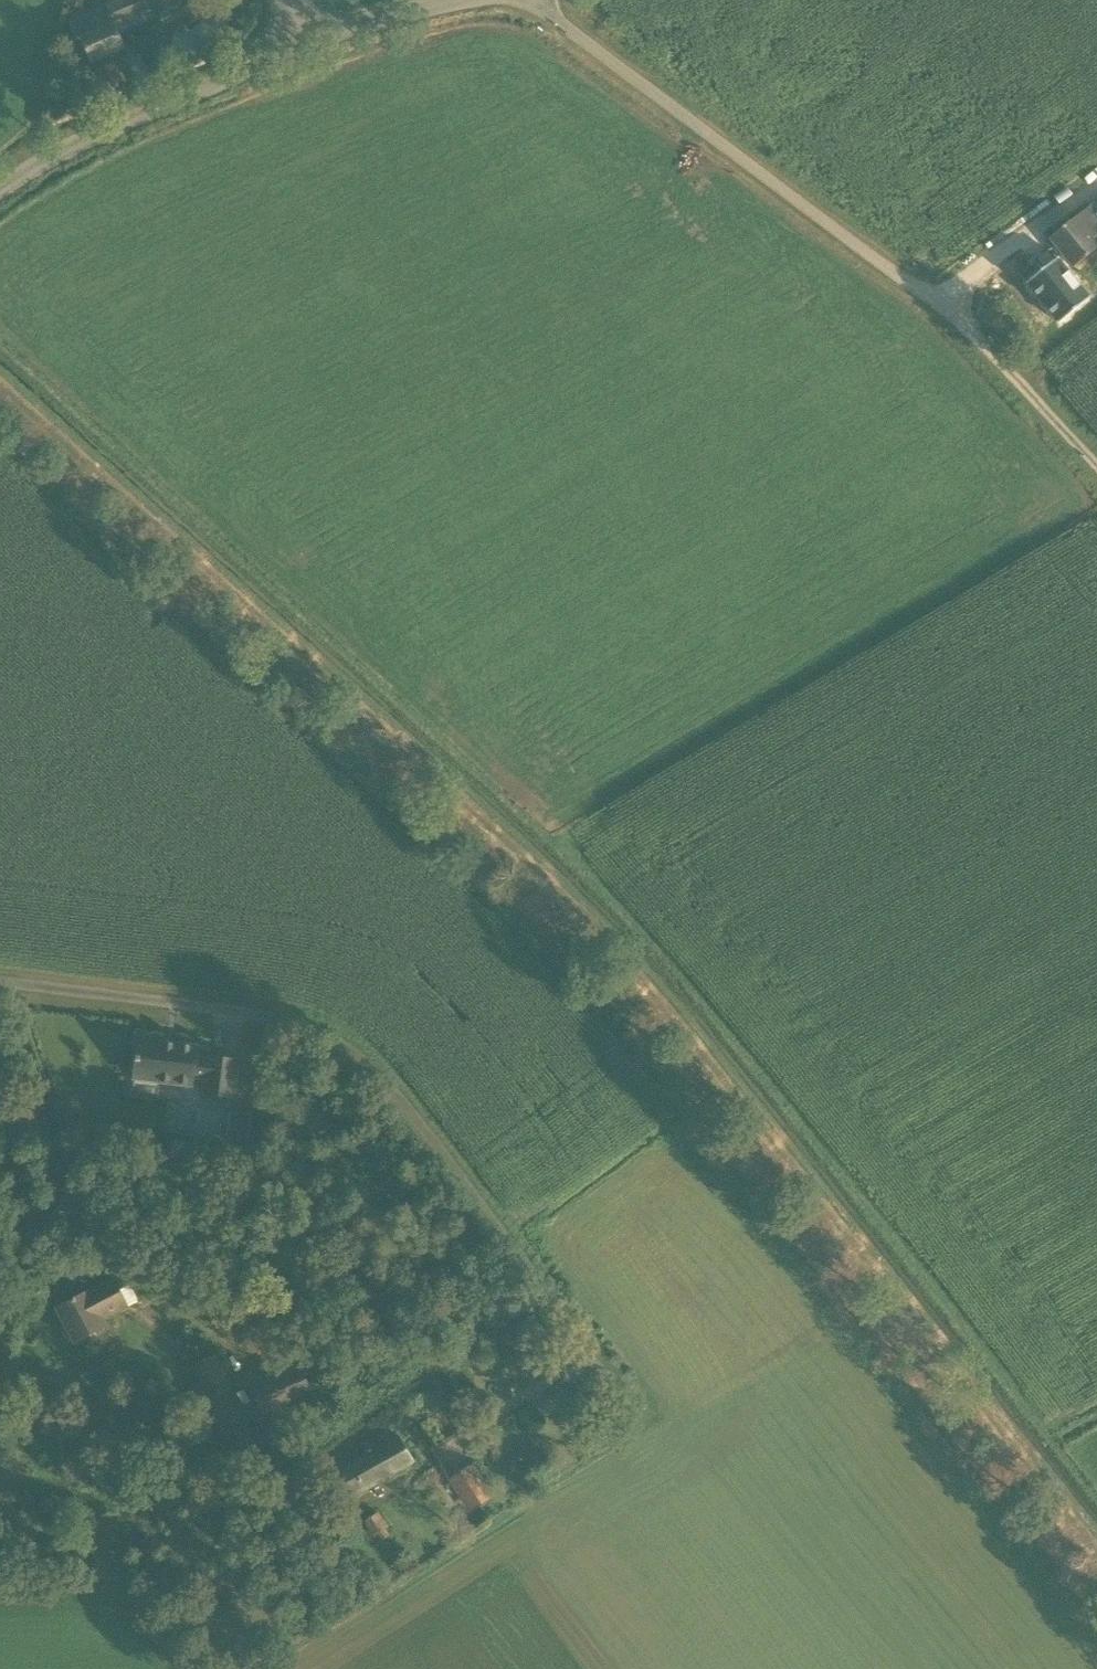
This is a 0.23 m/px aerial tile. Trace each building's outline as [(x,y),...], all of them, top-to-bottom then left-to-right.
[(76,41),(80,39),(91,63),(125,48),(115,24),(151,9),(154,16),(180,5),(178,0),(127,0),(69,25),(76,41)] [(1053,215),(1017,244),(1033,263),(1034,262),(1042,271),(1026,283),(1059,324),(1089,299),(1056,259),(1054,261),(1047,252),(1068,233),(1053,215)] [(139,1040),(134,1080),(193,1087),(194,1079),(207,1080),(205,1095),(234,1099),(239,1061),(210,1058),(209,1060),(196,1059),(197,1047),(139,1040)] [(75,1098),(58,1104),(64,1118),(80,1112),(75,1098)] [(229,1113),(225,1146),(248,1148),(251,1115),(229,1113)] [(71,1336),(75,1344),(106,1328),(103,1320),(138,1301),(130,1285),(119,1290),(114,1279),(88,1292),(57,1308),(64,1323),(62,1326),(60,1331),(63,1335),(67,1336),(71,1336)] [(195,1365),(205,1390),(226,1381),(215,1357),(195,1365)] [(252,1389),(262,1413),(311,1392),(301,1368),(252,1389)] [(366,1457),(336,1476),(351,1502),(415,1463),(399,1436),(391,1441),(386,1432),(360,1447),(366,1457)] [(473,1464),(472,1465),(450,1478),(471,1512),(494,1498),(473,1464)] [(364,1522),(373,1537),(376,1534),(381,1541),(390,1535),(386,1528),(388,1527),(378,1513),(364,1522)]
